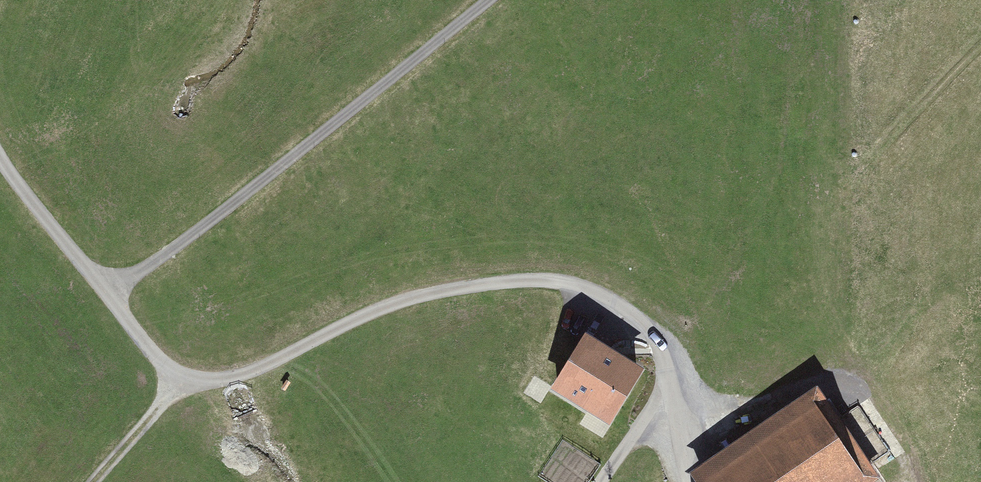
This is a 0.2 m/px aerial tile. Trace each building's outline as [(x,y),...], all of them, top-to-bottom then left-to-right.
[(635,375),(584,347),(555,399),(606,427),(635,375)] [(818,397),(695,481),(696,481),(869,481),(874,479),(818,397)]
